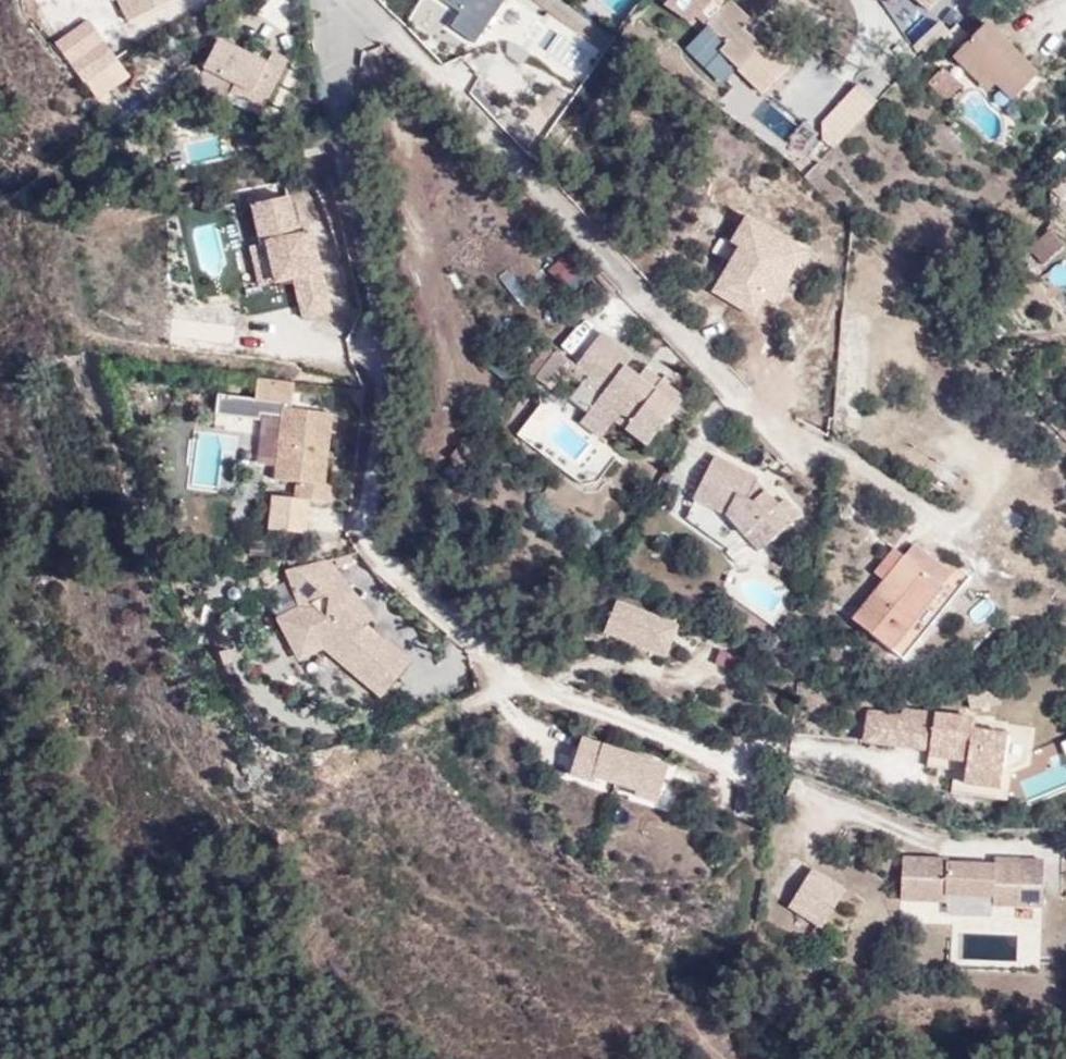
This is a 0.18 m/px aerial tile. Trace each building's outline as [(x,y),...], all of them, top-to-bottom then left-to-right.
[(122,19),(172,0),(115,0),(122,19)] [(406,22),(446,48),(454,35),(472,46),(502,0),(420,0),(406,22)] [(776,103),(806,72),(793,60),(784,70),(754,42),(763,32),(741,12),(734,21),(721,8),(729,0),(692,0),(676,17),(695,36),(708,22),(721,34),(719,37),(740,56),(733,63),(776,103)] [(576,81),(595,50),(541,18),(535,28),(535,29),(523,49),(576,81)] [(952,63),(969,80),(979,70),(997,89),(1012,104),(1037,77),(985,28),(952,63)] [(220,30),(199,73),(264,105),(285,62),(220,30)] [(102,37),(72,63),(101,98),(131,73),(102,37)] [(979,70),(969,80),(987,98),(997,89),(979,70)] [(960,92),(943,75),(931,88),(948,106),(960,92)] [(859,78),(815,127),(836,146),(879,96),(859,78)] [(275,264),(285,302),(328,290),(322,264),(313,267),(304,255),(293,216),(259,225),(269,265),(275,264)] [(710,294),(756,318),(780,273),(790,278),(805,249),(749,220),(710,294)] [(1052,229),(1026,244),(1036,262),(1063,247),(1052,229)] [(304,255),(313,267),(322,264),(318,251),(304,255)] [(578,289),(589,268),(560,252),(549,273),(578,289)] [(1059,289),(1065,282),(1065,262),(1063,259),(1046,275),(1059,289)] [(259,267),(269,306),(285,302),(275,264),(269,265),(269,264),(259,267)] [(583,388),(589,392),(601,374),(614,384),(588,419),(608,433),(614,425),(627,434),(633,425),(653,440),(681,400),(659,384),(653,393),(637,382),(622,371),(629,361),(597,338),(574,371),(588,381),(583,388)] [(524,378),(539,389),(555,366),(557,363),(542,353),(524,378)] [(539,389),(548,396),(566,370),(557,363),(555,366),(539,389)] [(637,382),(653,393),(659,384),(642,373),(637,382)] [(589,392),(601,400),(614,384),(601,374),(589,392)] [(275,431),(297,433),(292,496),(314,498),(313,514),(346,517),(347,502),(341,502),(344,461),(339,461),(340,452),(344,448),(346,431),(305,428),(306,401),(270,399),(269,420),(253,419),(252,436),(275,438),(275,431)] [(230,434),(252,436),(253,419),(231,417),(230,434)] [(582,428),(602,442),(608,433),(588,419),(582,428)] [(627,434),(647,448),(653,440),(633,425),(627,434)] [(731,517),(750,539),(759,531),(772,544),(805,514),(789,499),(780,504),(756,477),(714,458),(697,502),(731,517)] [(759,531),(750,539),(762,553),(772,544),(759,531)] [(916,560),(896,587),(866,627),(906,659),(963,581),(923,550),(916,560)] [(881,578),(896,587),(916,560),(901,551),(881,578)] [(352,574),(308,585),(321,623),(314,627),(332,664),(344,655),(405,709),(430,680),(405,658),(402,656),(399,660),(383,647),(395,633),(386,620),(373,613),(352,605),(352,574)] [(386,620),(352,574),(352,605),(373,613),(386,620)] [(615,597),(603,633),(668,654),(680,618),(615,597)] [(332,664),(314,627),(299,635),(321,674),(332,664)] [(409,652),(395,633),(383,647),(399,660),(402,656),(405,658),(409,652)] [(332,664),(321,674),(344,661),(401,714),(405,709),(344,655),(332,664)] [(1018,785),(1024,731),(989,727),(990,716),(918,708),(917,714),(885,711),(882,735),(914,739),(913,744),(913,745),(946,749),(946,754),(966,756),(974,751),(984,758),(981,781),(1018,785)] [(568,775),(658,800),(669,758),(580,734),(568,775)] [(913,744),(914,739),(882,735),(881,740),(913,744)] [(1051,856),(1027,856),(1027,863),(1002,862),(954,862),(954,858),(911,857),(910,900),(954,900),(955,892),(1002,893),(1002,901),(1051,901),(1051,856)] [(831,930),(853,892),(821,874),(798,911),(831,930)]
